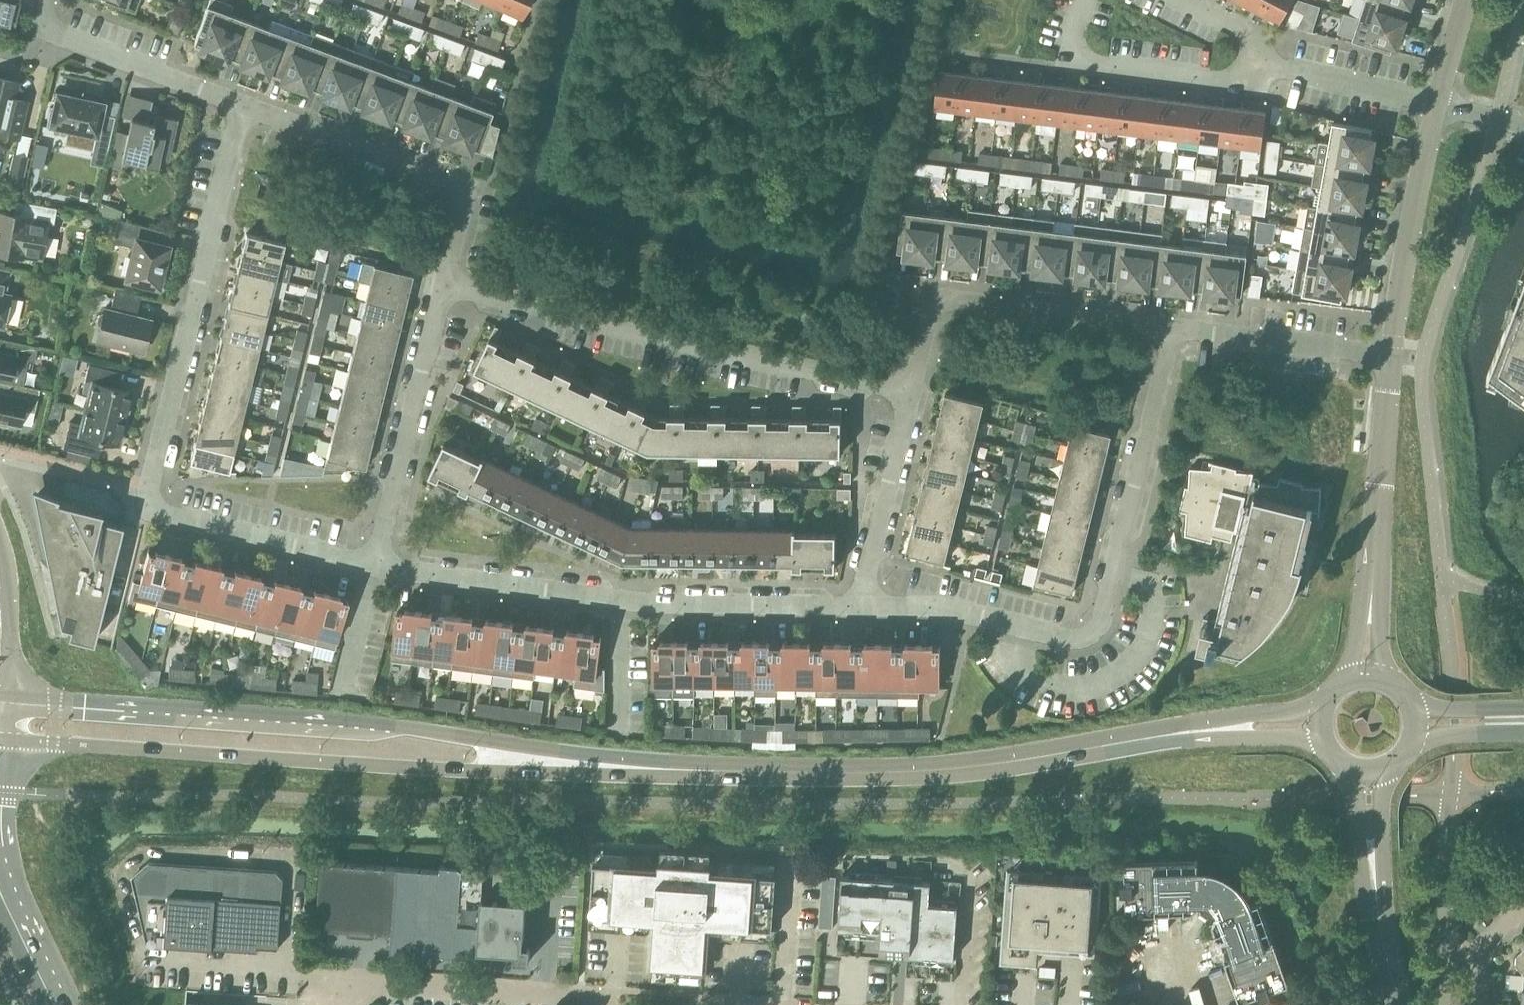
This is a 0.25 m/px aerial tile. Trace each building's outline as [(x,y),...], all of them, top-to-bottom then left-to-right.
[(18,9),(12,7),(14,0),(0,0),(0,20),(14,23),(18,9)] [(135,11),(139,0),(104,0),(135,11)] [(193,43),(201,46),(200,49),(213,54),(228,13),(231,4),(221,0),(209,0),(193,43)] [(324,5),(338,10),(342,0),(325,0),(324,5)] [(483,0),(502,9),(505,0),(483,0)] [(502,9),(521,17),(529,0),(505,0),(502,9)] [(1243,2),(1261,12),(1267,0),(1244,0),(1243,2)] [(1261,12),(1280,21),(1291,0),(1267,0),(1261,12)] [(1401,31),(1405,17),(1402,16),(1404,9),(1375,0),(1365,0),(1359,18),(1401,31)] [(1404,9),(1407,2),(1410,3),(1410,0),(1375,0),(1404,9)] [(364,19),(368,8),(353,2),(349,14),(364,19)] [(409,17),(413,7),(402,3),(398,13),(409,17)] [(413,7),(409,17),(421,21),(424,12),(413,7)] [(383,14),(368,8),(364,19),(379,25),(383,14)] [(1294,8),(1285,25),(1297,28),(1305,14),(1294,8)] [(234,58),(248,21),(228,13),(213,54),(226,58),(227,55),(234,58)] [(177,35),(183,20),(171,16),(166,31),(177,35)] [(404,35),(409,23),(394,18),(389,29),(404,35)] [(448,31),(451,22),(440,18),(437,27),(448,31)] [(1353,39),(1354,39),(1391,51),(1394,43),(1397,44),(1401,31),(1359,18),(1353,39)] [(289,36),(292,27),(272,19),(269,28),(253,69),(266,74),(268,71),(275,73),(289,36)] [(253,69),(269,28),(248,21),(234,58),(241,61),(240,64),(253,69)] [(451,22),(448,31),(459,35),(463,26),(451,22)] [(423,29),(409,23),(404,35),(419,40),(423,29)] [(294,84),(312,34),(292,27),(289,36),(275,73),(282,76),(281,79),(294,84)] [(486,45),(490,36),(478,32),(475,41),(486,45)] [(445,50),(449,38),(434,33),(430,44),(445,50)] [(315,88),(333,42),(312,34),(294,84),(307,89),(308,86),(315,88)] [(490,36),(486,45),(497,50),(501,40),(490,36)] [(464,44),(449,38),(445,50),(460,55),(464,44)] [(334,99),(353,49),(333,42),(315,88),(322,91),(321,94),(334,99)] [(485,65),(490,53),(475,48),(470,59),(485,65)] [(356,103),(373,57),(353,49),(334,99),(347,104),(348,101),(356,103)] [(505,59),(490,53),(485,65),(500,70),(505,59)] [(375,114),(390,73),(393,64),(373,57),(356,103),(363,106),(362,109),(375,114)] [(956,109),(961,73),(940,70),(935,107),(956,109)] [(396,119),(410,81),(390,73),(375,114),(388,119),(389,116),(396,119)] [(976,112),(981,75),(961,73),(956,109),(976,112)] [(981,75),(976,112),(997,115),(1001,78),(981,75)] [(28,101),(14,98),(18,82),(0,77),(0,133),(19,138),(28,101)] [(1017,117),(1021,80),(1001,78),(997,115),(1017,117)] [(1021,80),(1017,117),(1037,120),(1042,83),(1021,80)] [(415,129),(431,89),(410,81),(396,119),(403,121),(402,124),(415,129)] [(1056,134),(1057,122),(1062,85),(1042,83),(1037,120),(1036,132),(1056,134)] [(1062,85),(1057,122),(1078,125),(1082,88),(1062,85)] [(1098,127),(1103,91),(1082,88),(1078,125),(1098,127)] [(437,134),(451,96),(431,89),(415,129),(428,134),(429,131),(437,134)] [(1103,91),(1098,127),(1119,130),(1123,93),(1103,91)] [(69,127),(96,133),(90,163),(104,166),(114,121),(100,118),(103,102),(57,92),(54,106),(50,106),(46,126),(68,131),(69,127)] [(1139,133),(1143,96),(1123,93),(1119,130),(1139,133)] [(491,154),(498,125),(488,121),(495,102),(474,95),(471,104),(456,144),(469,149),(470,146),(491,154)] [(456,144),(471,104),(451,96),(437,134),(444,136),(443,139),(456,144)] [(1143,96),(1139,133),(1159,135),(1164,98),(1143,96)] [(1179,138),(1184,101),(1164,98),(1159,135),(1179,138)] [(1184,101),(1179,138),(1200,140),(1204,103),(1184,101)] [(1220,143),(1225,106),(1204,103),(1200,140),(1220,143)] [(1285,108),(1273,105),(1271,122),(1283,124),(1285,108)] [(1225,106),(1220,143),(1240,145),(1245,109),(1225,106)] [(1245,109),(1240,145),(1261,148),(1266,111),(1245,109)] [(121,163),(122,159),(131,161),(136,169),(144,164),(157,166),(161,148),(169,149),(176,120),(178,120),(178,119),(154,113),(152,122),(131,117),(126,142),(113,140),(109,160),(121,163)] [(1372,129),(1332,122),(1329,144),(1371,151),(1374,137),(1370,137),(1372,129)] [(1281,141),(1268,140),(1266,156),(1279,157),(1281,141)] [(1369,165),(1371,151),(1329,144),(1319,142),(1315,164),(1364,172),(1366,165),(1369,165)] [(939,148),(938,157),(950,159),(951,149),(939,148)] [(962,161),(963,151),(951,149),(950,159),(962,161)] [(7,180),(21,184),(27,156),(14,153),(7,180)] [(980,153),(978,163),(990,164),(992,154),(980,153)] [(1002,166),(1004,156),(992,154),(990,164),(1002,166)] [(1264,171),(1277,173),(1279,157),(1266,156),(1264,171)] [(1020,158),(1019,168),(1031,169),(1032,159),(1020,158)] [(1043,171),(1044,161),(1032,159),(1031,169),(1043,171)] [(915,161),(914,173),(930,175),(931,163),(915,161)] [(946,177),(947,165),(931,163),(930,175),(946,177)] [(1061,163),(1059,173),(1071,174),(1073,164),(1061,163)] [(1083,176),(1085,166),(1073,164),(1071,174),(1083,176)] [(1312,185),(1317,186),(1364,194),(1366,180),(1363,179),(1364,172),(1315,164),(1312,185)] [(958,167),(957,178),(973,180),(974,169),(958,167)] [(1102,168),(1100,178),(1112,180),(1114,170),(1102,168)] [(989,182),(990,170),(974,169),(973,180),(989,182)] [(1124,181),(1126,171),(1114,170),(1112,180),(1124,181)] [(1001,172),(1000,184),(1016,186),(1017,174),(1001,172)] [(1142,173),(1141,183),(1153,185),(1154,175),(1142,173)] [(1031,188),(1033,176),(1017,174),(1016,186),(1031,188)] [(1165,186),(1166,176),(1154,175),(1153,185),(1165,186)] [(1044,177),(1043,189),(1058,191),(1060,179),(1044,177)] [(1183,178),(1181,188),(1193,190),(1195,180),(1183,178)] [(1074,193),(1076,181),(1060,179),(1058,191),(1074,193)] [(1205,191),(1206,181),(1195,180),(1193,190),(1205,191)] [(1244,180),(1244,184),(1243,196),(1255,198),(1257,182),(1244,180)] [(1243,196),(1244,184),(1228,182),(1227,194),(1243,196)] [(1257,182),(1255,198),(1267,200),(1269,183),(1257,182)] [(1087,183),(1085,195),(1101,197),(1103,185),(1087,183)] [(1117,199),(1119,186),(1103,185),(1101,197),(1117,199)] [(1313,207),(1357,215),(1358,207),(1361,207),(1364,194),(1317,186),(1313,207)] [(1130,188),(1128,200),(1144,202),(1146,190),(1130,188)] [(1160,204),(1162,192),(1146,190),(1144,202),(1160,204)] [(1173,193),(1171,205),(1187,207),(1189,195),(1173,193)] [(1241,208),(1242,202),(1243,196),(1227,194),(1226,206),(1241,208)] [(1203,209),(1204,197),(1189,195),(1187,207),(1203,209)] [(1243,196),(1242,202),(1241,208),(1241,212),(1253,213),(1255,198),(1243,196)] [(1255,198),(1253,213),(1265,215),(1267,200),(1255,198)] [(15,215),(0,212),(0,253),(21,256),(21,255),(41,259),(47,222),(53,223),(56,208),(24,202),(21,218),(14,217),(15,215)] [(113,206),(110,216),(118,219),(120,219),(122,210),(113,206)] [(1308,206),(1304,227),(1356,236),(1358,222),(1355,222),(1357,215),(1313,207),(1308,206)] [(990,212),(969,209),(968,219),(963,262),(976,263),(977,260),(984,261),(990,212)] [(925,213),(903,211),(898,250),(906,251),(906,254),(920,256),(925,214),(925,213)] [(1005,267),(1011,224),(1012,215),(990,212),(984,261),(992,262),(992,265),(1005,267)] [(946,216),(947,216),(925,213),(925,214),(920,256),(933,258),(934,255),(941,256),(946,216)] [(1019,266),(1027,267),(1033,217),(1012,215),(1011,224),(1005,267),(1019,268),(1019,266)] [(963,262),(968,219),(947,216),(946,216),(941,256),(949,257),(949,260),(963,262)] [(1055,220),(1033,217),(1027,267),(1035,268),(1034,271),(1048,272),(1054,230),(1055,220)] [(158,287),(169,245),(152,241),(155,228),(120,219),(118,219),(115,232),(122,234),(120,243),(133,247),(125,278),(131,280),(130,283),(148,287),(149,284),(158,287)] [(1091,278),(1098,225),(1076,223),(1075,232),(1070,272),(1078,273),(1077,276),(1091,278)] [(1113,277),(1119,228),(1098,225),(1091,278),(1105,280),(1105,276),(1113,277)] [(1269,227),(1257,225),(1255,241),(1267,243),(1269,227)] [(1356,236),(1304,227),(1300,249),(1349,257),(1350,249),(1354,250),(1356,236)] [(1134,283),(1141,231),(1119,228),(1113,277),(1120,278),(1120,282),(1134,283)] [(1070,272),(1075,232),(1054,230),(1048,272),(1062,274),(1062,271),(1070,272)] [(1156,283),(1161,243),(1162,234),(1141,231),(1134,283),(1148,285),(1148,282),(1156,283)] [(241,251),(280,260),(284,242),(246,233),(241,251)] [(1220,294),(1225,251),(1226,242),(1205,239),(1204,248),(1199,288),(1206,289),(1206,292),(1220,294)] [(1177,289),(1182,246),(1161,243),(1156,283),(1163,284),(1163,287),(1177,289)] [(1199,288),(1204,248),(1182,246),(1177,289),(1190,290),(1191,287),(1199,288)] [(327,262),(328,263),(337,265),(340,250),(331,248),(327,262)] [(1349,257),(1300,249),(1296,270),(1348,279),(1351,265),(1348,265),(1349,257)] [(237,268),(276,278),(280,260),(241,251),(237,268)] [(1225,251),(1220,294),(1233,296),(1234,293),(1242,294),(1247,254),(1225,251)] [(316,269),(326,271),(328,263),(327,262),(317,260),(315,269),(316,269)] [(357,279),(369,282),(407,292),(412,274),(362,262),(357,279)] [(328,263),(326,271),(335,274),(337,265),(328,263)] [(276,278),(237,268),(233,286),(271,295),(276,278)] [(10,294),(4,293),(9,271),(0,269),(0,325),(3,326),(10,294)] [(324,281),(326,271),(316,269),(315,269),(313,278),(319,280),(324,281)] [(1293,291),(1342,300),(1343,292),(1346,292),(1348,279),(1296,270),(1293,291)] [(326,271),(324,281),(332,283),(335,274),(326,271)] [(1248,295),(1260,297),(1263,275),(1251,274),(1248,295)] [(1487,377),(1489,378),(1490,375),(1523,400),(1523,280),(1487,377)] [(365,300),(403,309),(407,292),(369,282),(365,300)] [(271,295),(233,286),(228,303),(267,313),(271,295)] [(115,288),(110,309),(104,308),(103,313),(101,314),(99,315),(98,317),(98,318),(97,321),(98,324),(100,326),(96,340),(142,351),(150,319),(132,315),(134,307),(137,308),(140,294),(115,288)] [(303,303),(313,305),(315,296),(305,294),(303,303)] [(321,307),(330,309),(332,301),(323,298),(321,307)] [(360,317),(361,317),(399,327),(403,309),(365,300),(360,317)] [(267,313),(228,303),(224,321),(263,330),(267,313)] [(313,305),(303,303),(301,312),(311,315),(313,305)] [(330,309),(321,307),(318,317),(327,319),(330,309)] [(361,317),(360,317),(356,335),(395,344),(399,327),(361,317)] [(263,330),(224,321),(220,338),(259,348),(263,330)] [(496,379),(511,347),(498,340),(503,329),(496,325),(475,369),(496,379)] [(295,338),(304,340),(307,331),(297,329),(295,338)] [(312,342),(321,344),(323,336),(314,333),(312,342)] [(352,352),(353,352),(390,362),(395,344),(356,335),(352,352)] [(259,348),(220,338),(216,356),(254,365),(259,348)] [(304,340),(295,338),(292,347),(302,350),(304,340)] [(10,383),(14,366),(26,368),(31,346),(1,340),(0,346),(0,381),(10,383)] [(511,347),(496,379),(513,387),(534,343),(528,340),(522,352),(511,347)] [(321,344),(312,342),(310,352),(319,354),(321,344)] [(534,343),(513,387),(533,396),(548,364),(534,358),(540,346),(534,343)] [(390,362),(353,352),(352,352),(347,370),(386,379),(390,362)] [(254,365),(216,356),(211,373),(250,383),(254,365)] [(548,364),(533,396),(551,404),(571,361),(565,358),(559,369),(548,364)] [(571,361),(551,404),(570,414),(585,382),(571,375),(577,364),(571,361)] [(88,394),(85,408),(126,418),(132,391),(109,385),(113,370),(89,364),(82,392),(88,394)] [(286,373),(296,375),(298,366),(288,364),(286,373)] [(304,377),(313,379),(315,370),(306,368),(304,377)] [(343,387),(344,387),(382,397),(386,379),(347,370),(343,387)] [(250,383),(211,373),(207,391),(246,400),(250,383)] [(296,375),(286,373),(284,382),(294,385),(296,375)] [(585,382),(570,414),(588,422),(608,379),(601,375),(596,387),(585,382)] [(313,379),(304,377),(301,387),(310,389),(313,379)] [(608,379),(588,422),(608,431),(623,400),(608,393),(614,381),(608,379)] [(460,393),(465,383),(459,381),(454,390),(460,393)] [(39,389),(10,383),(8,394),(0,392),(0,425),(7,426),(7,423),(19,425),(23,408),(35,411),(39,389)] [(382,397),(344,387),(343,387),(339,405),(377,414),(382,397)] [(246,400),(207,391),(203,408),(241,418),(246,400)] [(623,400),(608,431),(624,439),(645,396),(638,393),(633,404),(623,400)] [(941,411),(980,421),(984,403),(945,393),(941,411)] [(457,410),(461,400),(451,395),(446,406),(456,411),(457,410)] [(649,451),(657,416),(645,410),(651,399),(645,396),(624,439),(649,451)] [(506,401),(500,398),(494,409),(500,412),(506,401)] [(277,408),(287,410),(289,401),(280,399),(277,408)] [(469,415),(474,406),(462,400),(457,410),(469,415)] [(295,412),(304,414),(306,405),(297,403),(295,412)] [(676,451),(677,403),(671,403),(671,416),(657,416),(649,451),(676,451)] [(677,403),(676,451),(697,452),(697,417),(684,416),(685,404),(677,403)] [(717,452),(718,404),(712,404),(712,417),(697,417),(697,452),(717,452)] [(718,404),(717,452),(737,452),(738,417),(725,417),(725,404),(718,404)] [(334,422),(335,422),(373,432),(377,414),(339,405),(334,422)] [(759,453),(759,405),(753,405),(752,417),(738,417),(737,452),(759,453)] [(759,405),(759,453),(778,453),(779,418),(766,418),(766,405),(759,405)] [(779,418),(778,453),(799,453),(800,405),(793,405),(793,418),(779,418)] [(820,454),(820,418),(807,418),(807,405),(800,405),(799,453),(820,454)] [(820,418),(820,454),(841,454),(842,406),(834,406),(834,419),(820,418)] [(69,421),(63,448),(92,455),(96,438),(119,444),(126,418),(85,408),(81,424),(69,421)] [(241,418),(203,408),(198,426),(237,435),(241,418)] [(287,410),(277,408),(275,417),(285,420),(287,410)] [(937,429),(975,438),(980,421),(941,411),(937,429)] [(304,414),(295,412),(293,422),(302,424),(304,414)] [(499,431),(504,420),(496,416),(491,427),(499,431)] [(538,430),(543,420),(537,417),(532,427),(538,430)] [(504,420),(499,431),(506,435),(511,424),(504,420)] [(543,420),(538,430),(544,433),(549,423),(543,420)] [(1015,429),(1025,432),(1027,423),(1017,420),(1015,429)] [(373,432),(335,422),(334,422),(330,440),(369,449),(373,432)] [(1027,423),(1025,432),(1034,434),(1036,425),(1027,423)] [(1069,443),(1107,452),(1112,434),(1073,425),(1069,443)] [(237,435),(198,426),(194,443),(233,452),(237,435)] [(933,446),(971,456),(975,438),(937,429),(933,446)] [(1025,432),(1015,429),(1012,438),(1023,441),(1025,432)] [(534,448),(539,437),(530,432),(525,443),(534,448)] [(1034,434),(1025,432),(1023,441),(1032,443),(1034,434)] [(269,443),(270,443),(279,445),(281,436),(271,434),(269,443)] [(539,437),(534,448),(543,452),(548,441),(539,437)] [(369,449),(330,440),(323,469),(344,469),(346,463),(364,468),(369,449)] [(467,492),(481,460),(445,442),(430,474),(467,492)] [(233,452),(194,443),(190,462),(208,466),(207,472),(228,472),(233,452)] [(269,443),(265,460),(268,461),(274,463),(279,445),(270,443),(269,443)] [(1064,460),(1065,460),(1103,470),(1107,452),(1069,443),(1064,460)] [(928,464),(967,473),(971,456),(933,446),(928,464)] [(571,465),(576,454),(567,450),(562,461),(571,465)] [(612,465),(617,455),(610,452),(606,462),(612,465)] [(322,475),(324,462),(285,454),(282,475),(289,474),(289,475),(322,475)] [(576,454),(571,465),(580,470),(585,458),(576,454)] [(1003,463),(1003,464),(1013,466),(1015,457),(1005,454),(1003,463)] [(483,457),(481,460),(467,492),(469,493),(469,492),(486,500),(502,466),(483,457)] [(258,459),(256,466),(263,467),(261,476),(271,476),(271,475),(274,463),(268,461),(265,460),(258,459)] [(1019,468),(1029,470),(1031,461),(1021,459),(1019,468)] [(1060,478),(1061,478),(1099,487),(1103,470),(1065,460),(1064,460),(1060,478)] [(1320,516),(1322,487),(1303,486),(1304,483),(1280,477),(1278,484),(1259,482),(1258,486),(1251,484),(1254,472),(1236,471),(1237,468),(1213,462),(1211,469),(1190,467),(1188,486),(1185,486),(1179,510),(1187,512),(1185,535),(1212,541),(1213,536),(1232,540),(1235,528),(1244,531),(1222,621),(1204,617),(1197,644),(1216,649),(1218,643),(1244,649),(1256,639),(1264,632),(1274,620),(1284,606),(1291,594),(1292,594),(1313,510),(1319,512),(1318,516),(1320,516)] [(1013,466),(1003,464),(1003,463),(1001,473),(1010,475),(1013,466)] [(924,481),(963,491),(967,473),(928,464),(924,481)] [(502,466),(486,500),(504,509),(520,474),(502,466)] [(608,483),(613,472),(603,467),(598,478),(608,483)] [(1029,470),(1019,468),(1017,477),(1027,479),(1029,470)] [(613,472),(608,483),(617,487),(622,476),(613,472)] [(520,474),(504,509),(523,517),(539,483),(520,474)] [(633,475),(632,481),(631,487),(641,489),(643,477),(633,475)] [(651,491),(653,479),(643,477),(641,489),(651,491)] [(1099,487),(1061,478),(1060,478),(1056,495),(1094,505),(1099,487)] [(920,499),(958,508),(963,491),(924,481),(920,499)] [(539,483),(523,517),(541,526),(557,492),(539,483)] [(673,498),(673,485),(663,485),(663,497),(673,498)] [(673,485),(673,498),(683,498),(683,486),(673,485)] [(714,498),(714,486),(703,486),(703,498),(714,498)] [(714,486),(714,498),(724,498),(724,486),(714,486)] [(754,499),(755,486),(744,486),(744,499),(754,499)] [(755,486),(754,499),(765,499),(765,487),(755,486)] [(793,499),(793,487),(785,487),(785,499),(793,499)] [(793,487),(793,499),(802,499),(802,487),(793,487)] [(851,498),(851,488),(838,488),(838,498),(851,498)] [(994,498),(995,499),(1004,501),(1006,492),(997,489),(994,498)] [(557,492),(541,526),(560,535),(576,501),(557,492)] [(1013,493),(1011,502),(1020,505),(1022,496),(1013,493)] [(99,518),(101,509),(37,494),(38,495),(62,614),(59,626),(69,628),(67,636),(93,642),(122,523),(99,518)] [(1051,513),(1052,513),(1090,522),(1094,505),(1056,495),(1051,513)] [(1004,501),(995,499),(994,498),(992,508),(1002,510),(1004,501)] [(915,516),(954,526),(958,508),(920,499),(915,516)] [(576,501),(560,535),(578,544),(594,509),(576,501)] [(1020,505),(1011,502),(1008,512),(1017,514),(1020,505)] [(594,509),(578,544),(597,552),(613,518),(594,509)] [(1052,513),(1051,513),(1047,530),(1086,540),(1090,522),(1052,513)] [(911,534),(950,543),(954,526),(915,516),(911,534)] [(613,518),(597,552),(623,565),(632,527),(613,518)] [(986,533),(986,534),(996,536),(998,527),(988,524),(986,533)] [(632,527),(623,565),(652,565),(652,527),(632,527)] [(672,566),(672,528),(652,527),(652,565),(672,566)] [(672,528),(672,566),(692,566),(693,528),(672,528)] [(713,566),(713,528),(693,528),(692,566),(713,566)] [(713,528),(713,566),(733,566),(734,529),(713,528)] [(1002,537),(1011,540),(1013,531),(1004,528),(1002,537)] [(753,567),(754,529),(734,529),(733,566),(753,567)] [(754,529),(753,567),(775,567),(775,529),(754,529)] [(796,568),(796,533),(796,529),(775,529),(775,567),(793,567),(793,568),(796,568)] [(1043,547),(1043,548),(1082,557),(1086,540),(1047,530),(1043,547)] [(796,533),(796,568),(836,568),(836,533),(796,533)] [(996,536),(986,534),(986,533),(983,543),(993,545),(996,536)] [(950,543),(911,534),(907,552),(925,556),(924,560),(944,565),(950,543)] [(1011,540),(1002,537),(1000,547),(1009,549),(1011,540)] [(1082,557),(1043,548),(1043,547),(1039,565),(1077,575),(1082,557)] [(132,579),(128,598),(156,605),(168,555),(154,551),(153,553),(146,551),(139,581),(132,579)] [(156,605),(176,610),(188,560),(168,555),(156,605)] [(176,610),(196,615),(208,565),(188,560),(176,610)] [(196,615),(216,620),(216,619),(228,569),(208,565),(196,615)] [(1077,575),(1039,565),(1033,587),(1053,592),(1054,588),(1073,593),(1077,575)] [(985,579),(987,569),(978,567),(975,576),(985,579)] [(216,619),(216,620),(235,625),(236,624),(248,574),(228,569),(216,619)] [(1001,583),(1004,573),(994,570),(991,580),(1001,583)] [(236,624),(235,625),(255,630),(258,620),(268,579),(248,574),(236,624)] [(258,620),(255,630),(275,634),(277,625),(287,584),(268,579),(258,620)] [(295,639),(307,589),(287,584),(277,625),(275,634),(295,639)] [(295,639),(315,644),(327,594),(307,589),(295,639)] [(315,644),(334,649),(346,600),(339,599),(340,597),(327,594),(315,644)] [(405,611),(398,610),(392,660),(413,663),(420,611),(406,610),(405,611)] [(435,656),(440,614),(420,611),(413,663),(434,665),(434,664),(435,656)] [(435,656),(434,664),(454,666),(455,659),(460,617),(440,614),(435,656)] [(474,671),(481,619),(460,617),(455,659),(454,666),(454,668),(474,671)] [(474,671),(494,673),(501,622),(481,619),(474,671)] [(494,673),(514,676),(521,625),(501,622),(494,673)] [(514,676),(535,679),(536,669),(541,627),(521,625),(514,676)] [(556,672),(562,630),(541,627),(536,669),(556,672)] [(562,630),(556,672),(576,674),(582,633),(562,630)] [(605,668),(598,667),(602,637),(595,636),(595,634),(582,633),(576,674),(575,686),(605,690),(605,668)] [(133,667),(141,660),(120,636),(118,635),(115,647),(125,658),(133,667)] [(675,696),(675,684),(675,642),(661,641),(661,643),(654,643),(653,684),(650,684),(649,696),(675,696)] [(675,642),(675,684),(695,684),(696,642),(675,642)] [(696,642),(695,684),(716,685),(716,684),(716,642),(696,642)] [(716,642),(716,684),(716,685),(736,685),(737,643),(716,642)] [(737,643),(736,685),(756,685),(757,643),(737,643)] [(757,643),(756,685),(756,695),(777,695),(777,685),(777,643),(757,643)] [(777,643),(777,685),(797,686),(798,643),(777,643)] [(798,643),(797,686),(818,686),(818,644),(798,643)] [(818,644),(818,686),(817,696),(838,696),(838,644),(818,644)] [(838,644),(838,696),(858,696),(859,644),(838,644)] [(859,644),(858,696),(879,696),(879,645),(859,644)] [(879,645),(879,696),(899,697),(900,645),(879,645)] [(900,645),(899,697),(920,697),(920,687),(920,645),(900,645)] [(940,688),(941,647),(934,647),(934,645),(920,645),(920,687),(940,688)] [(141,677),(149,669),(141,660),(133,667),(141,677)] [(168,678),(181,680),(182,669),(169,667),(168,678)] [(193,681),(194,670),(182,669),(181,680),(193,681)] [(209,682),(222,684),(224,673),(210,671),(209,682)] [(306,672),(305,681),(304,681),(303,692),(316,693),(318,673),(306,672)] [(234,685),(235,674),(224,673),(222,684),(234,685)] [(263,688),(265,677),(251,676),(250,686),(263,688)] [(265,677),(263,688),(275,689),(276,678),(265,677)] [(303,692),(304,681),(292,680),(291,691),(303,692)] [(395,701),(396,701),(408,703),(410,692),(397,690),(395,701)] [(420,705),(421,694),(410,692),(408,703),(420,705)] [(448,709),(450,698),(437,696),(435,707),(448,709)] [(450,698),(448,709),(460,710),(462,699),(450,698)] [(476,713),(489,715),(490,704),(478,702),(476,713)] [(501,716),(502,705),(490,704),(489,715),(501,716)] [(516,718),(529,720),(531,709),(518,708),(516,718)] [(541,722),(543,711),(531,709),(529,720),(541,722)] [(557,724),(570,726),(571,715),(558,713),(557,724)] [(582,728),(583,717),(571,715),(570,726),(582,728)] [(674,736),(674,725),(661,724),(661,735),(674,736)] [(674,725),(674,736),(686,736),(686,725),(674,725)] [(701,737),(715,738),(715,727),(702,726),(701,737)] [(726,739),(727,728),(715,727),(715,738),(726,739)] [(755,740),(756,729),(743,728),(742,739),(755,740)] [(890,728),(878,729),(878,740),(890,739),(890,728)] [(919,739),(919,728),(906,728),(906,739),(919,739)] [(931,728),(919,728),(919,739),(931,739),(931,728)] [(767,741),(768,730),(756,729),(755,740),(767,741)] [(808,729),(796,730),(797,741),(809,740),(808,729)] [(837,740),(837,729),(824,729),(824,740),(837,740)] [(849,729),(837,729),(837,740),(849,740),(849,729)] [(878,740),(878,729),(865,729),(865,740),(878,740)] [(797,741),(796,730),(783,730),(784,741),(797,741)] [(1261,998),(1271,994),(1270,990),(1289,983),(1260,899),(1252,902),(1251,899),(1250,897),(1248,894),(1247,891),(1245,889),(1243,887),(1241,884),(1239,882),(1237,880),(1235,878),(1233,877),(1233,876),(1230,875),(1228,873),(1225,872),(1222,871),(1219,869),(1217,868),(1214,868),(1211,867),(1208,866),(1205,866),(1202,866),(1199,866),(1199,858),(1124,861),(1125,882),(1121,882),(1121,892),(1126,892),(1127,914),(1193,911),(1201,903),(1217,914),(1213,924),(1240,1001),(1260,993),(1261,998)] [(594,862),(591,916),(655,920),(652,963),(705,967),(708,924),(773,928),(777,875),(712,871),(713,864),(660,860),(659,867),(594,862)] [(148,862),(132,876),(147,943),(258,951),(258,947),(279,948),(284,879),(277,871),(263,870),(148,862)] [(393,933),(391,951),(479,957),(479,950),(483,898),(512,900),(514,871),(441,865),(441,870),(322,862),(317,928),(393,933)] [(1005,950),(1012,958),(1028,959),(1036,952),(1037,936),(1041,936),(1040,945),(1041,946),(1041,952),(1058,954),(1058,947),(1059,946),(1060,938),(1064,938),(1064,940),(1071,948),(1087,949),(1095,942),(1099,883),(1092,875),(1076,874),(1068,881),(1041,879),(1034,871),(1019,870),(1011,877),(1005,950)] [(842,876),(838,929),(882,932),(880,957),(909,959),(909,955),(955,958),(958,906),(929,904),(931,882),(842,876)] [(1117,911),(1126,911),(1125,895),(1117,895),(1117,911)] [(479,950),(514,952),(514,960),(529,961),(530,945),(523,945),(526,901),(512,900),(483,898),(479,950)]
